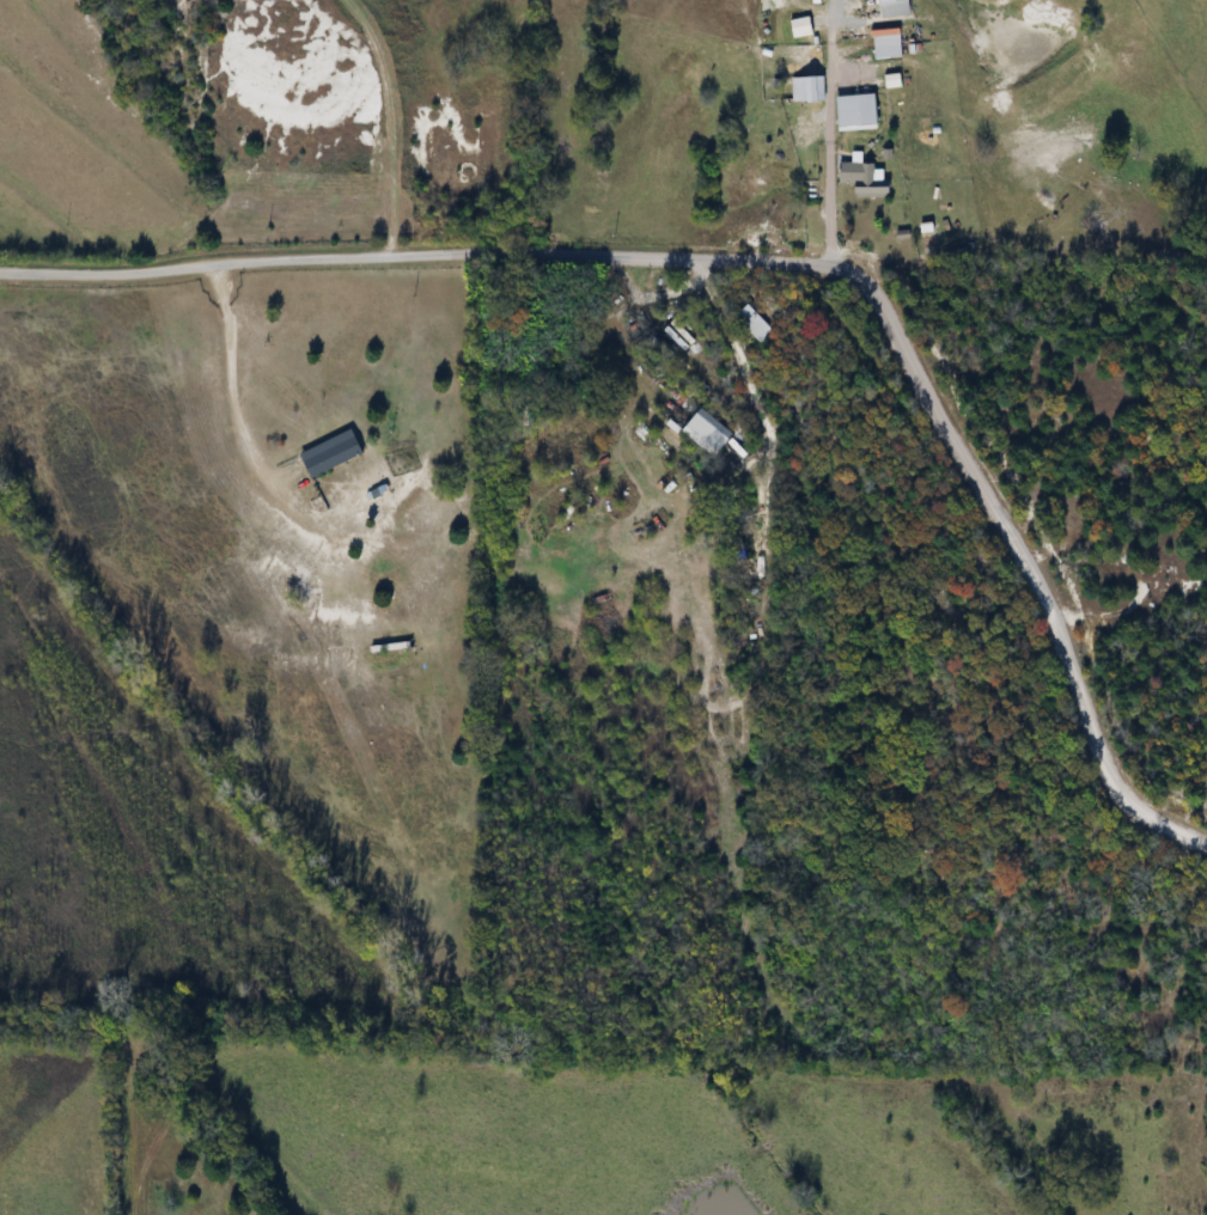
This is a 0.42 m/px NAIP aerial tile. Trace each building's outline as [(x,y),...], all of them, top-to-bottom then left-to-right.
[(881,20),(913,17),(911,0),(880,0),(881,20)] [(796,20),(796,37),(814,37),(814,20),(796,20)] [(876,36),(876,60),(903,60),(903,36),(876,36)] [(826,103),(826,77),(793,77),(793,103),(826,103)] [(852,91),(870,90),(870,77),(851,78),(852,91)] [(858,197),(895,197),(895,181),(877,181),(877,163),(841,163),(841,183),(858,183),(858,197)] [(759,344),(773,333),(749,305),(735,316),(759,344)] [(717,458),(735,436),(703,410),(685,432),(717,458)] [(315,480),(367,455),(354,430),(302,456),(315,480)] [(412,660),(413,646),(376,643),(375,653),(392,655),(392,658),(412,660)]
